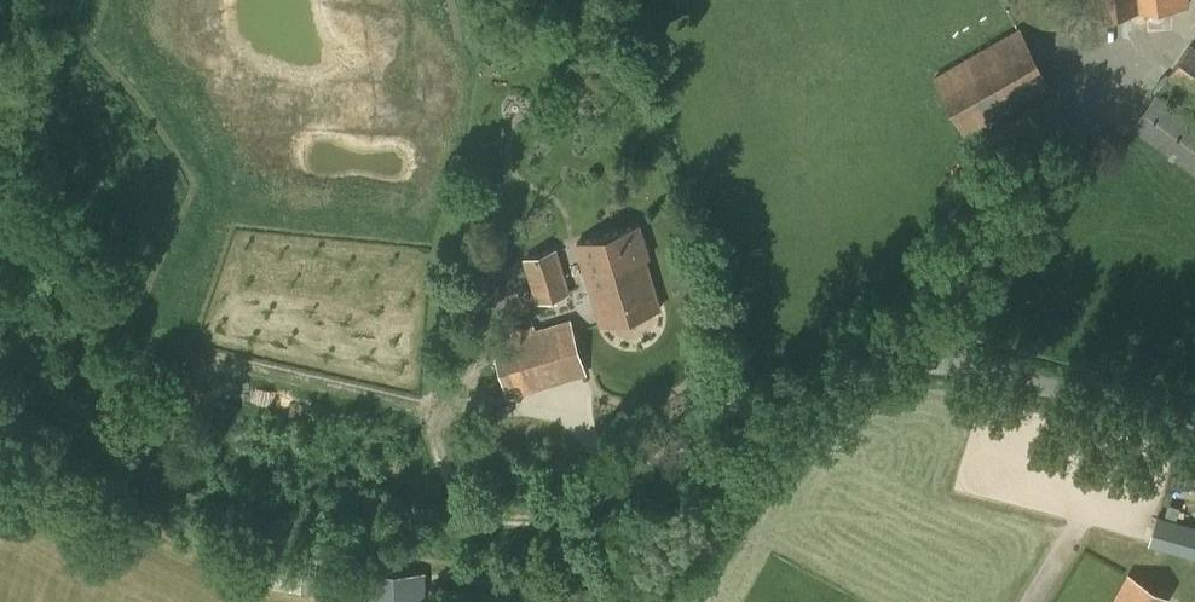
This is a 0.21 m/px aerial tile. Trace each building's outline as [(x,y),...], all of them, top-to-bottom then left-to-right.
[(1089,12),(1190,4),(1189,0),(1087,0),(1089,12)] [(972,138),(998,123),(1031,164),(1077,127),(1051,94),(1057,89),(1019,27),(936,75),(972,138)] [(1192,46),(1133,128),(1194,173),(1194,122),(1168,103),(1182,84),(1194,93),(1194,48),(1192,46)] [(661,307),(646,257),(652,256),(642,223),(582,241),(606,323),(661,307)] [(571,293),(561,256),(558,247),(524,256),(526,265),(536,302),(571,293)] [(575,318),(525,331),(493,340),(508,394),(589,371),(575,318)] [(1194,557),(1194,524),(1157,514),(1149,545),(1194,557)] [(425,571),(364,572),(365,601),(426,601),(425,571)] [(1112,601),(1166,601),(1170,595),(1128,572),(1112,601)]
